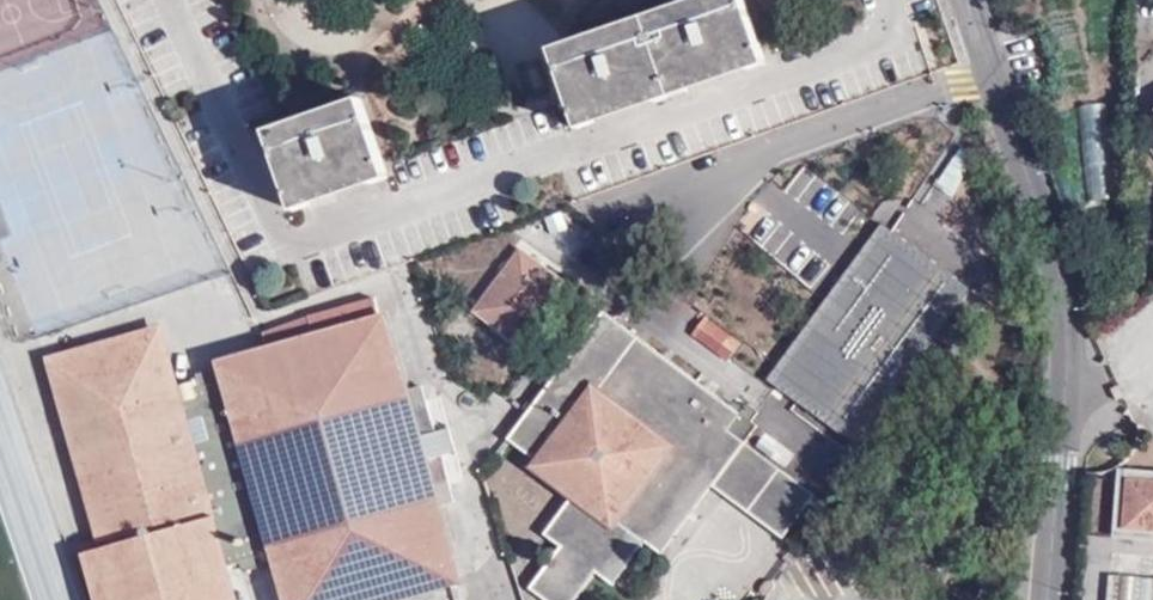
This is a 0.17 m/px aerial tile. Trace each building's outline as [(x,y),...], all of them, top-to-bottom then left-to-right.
[(745,0),(691,0),(551,48),(577,120),(765,57),(745,0)] [(386,170),(361,97),(266,130),(293,204),(386,170)] [(976,157),(959,148),(937,182),(953,193),(976,157)] [(980,201),(936,213),(965,310),(1008,297),(980,201)] [(511,336),(557,274),(519,247),(473,309),(511,336)] [(827,427),(926,298),(880,263),(781,393),(827,427)] [(105,539),(114,537),(115,544),(90,550),(104,599),(233,599),(223,565),(239,561),(243,568),(261,563),(260,555),(278,550),(291,599),(366,599),(453,575),(429,489),(439,487),(434,469),(445,467),(442,454),(454,450),(447,427),(435,429),(431,417),(420,420),(415,403),(405,404),(374,296),(308,313),(314,337),(197,372),(199,383),(174,390),(157,333),(56,363),(105,539)] [(745,441),(758,423),(751,418),(757,410),(746,402),(741,411),(602,311),(509,440),(577,488),(545,533),(561,546),(529,588),(546,599),(574,599),(595,572),(614,584),(644,542),(663,554),(714,484),(745,441)] [(704,317),(692,333),(727,359),(740,342),(704,317)] [(904,334),(793,476),(815,493),(925,351),(904,334)] [(791,450),(764,432),(754,445),(782,464),(791,450)] [(815,493),(793,476),(745,441),(714,484),(784,535),(804,509),(814,494),(815,493)] [(1131,470),(1131,480),(1118,479),(1114,527),(1126,528),(1125,538),(1152,540),(1152,471),(1131,470)] [(1131,470),(1121,470),(1119,470),(1118,479),(1131,480),(1131,470)] [(829,506),(814,494),(804,509),(819,522),(829,506)] [(1126,528),(1114,527),(1113,537),(1125,538),(1126,528)] [(1105,599),(1152,599),(1152,567),(1152,577),(1128,576),(1129,565),(1114,564),(1113,574),(1107,574),(1105,599)]
